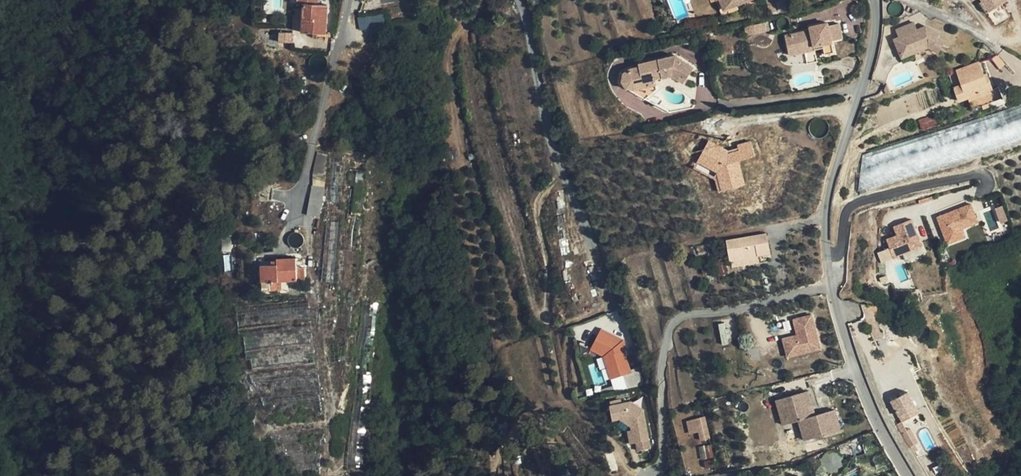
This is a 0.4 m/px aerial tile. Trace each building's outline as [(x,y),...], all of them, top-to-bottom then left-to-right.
[(290,27),(281,0),(253,0),(253,27),(290,27)] [(291,0),(281,0),(290,27),(291,27),(291,0)] [(318,0),(298,0),(297,4),(304,4),(302,32),(326,34),(327,5),(317,5),(318,0)] [(720,11),(724,9),(721,0),(716,0),(720,11)] [(724,9),(749,0),(721,0),(724,9)] [(778,9),(789,6),(787,0),(776,0),(778,9)] [(981,2),(979,3),(986,14),(1007,0),(980,0),(981,2)] [(383,16),(358,16),(358,30),(384,29),(383,16)] [(755,33),(766,31),(764,24),(753,26),(755,33)] [(785,36),(789,51),(804,48),(803,45),(813,43),(814,47),(822,45),(823,48),(824,54),(834,52),(831,41),(842,38),(839,24),(828,26),(819,28),(819,25),(810,27),(811,31),(785,36)] [(894,33),(902,55),(922,48),(922,49),(930,46),(941,52),(946,41),(938,37),(940,33),(929,27),(921,31),(918,24),(894,33)] [(293,43),(293,39),(291,32),(280,32),(279,42),(293,43)] [(804,48),(789,51),(790,55),(805,52),(815,50),(823,48),(822,45),(814,47),(813,43),(803,45),(804,48)] [(922,48),(902,55),(905,61),(932,51),(939,55),(941,52),(930,46),(922,49),(922,48)] [(817,62),(815,50),(805,52),(807,64),(817,62)] [(485,62),(483,55),(461,60),(462,67),(485,62)] [(997,55),(991,58),(999,69),(1005,65),(997,55)] [(672,76),(678,80),(682,75),(687,78),(693,68),(676,56),(639,64),(639,66),(639,67),(634,68),(633,68),(632,68),(631,68),(631,69),(630,70),(629,70),(629,71),(629,72),(628,72),(628,74),(628,76),(629,77),(630,78),(631,79),(632,79),(632,80),(633,80),(635,80),(636,80),(637,80),(637,79),(638,79),(639,78),(640,77),(641,76),(641,75),(643,88),(657,85),(656,77),(662,76),(662,78),(672,76)] [(982,76),(984,75),(979,62),(948,74),(958,101),(968,98),(972,109),(982,106),(988,103),(1002,98),(998,88),(993,90),(989,80),(984,82),(982,76)] [(639,67),(639,66),(630,68),(623,73),(621,81),(626,89),(635,90),(643,88),(641,75),(641,76),(640,77),(639,78),(638,79),(637,79),(637,80),(636,80),(635,80),(633,80),(632,80),(632,79),(631,79),(630,78),(629,77),(628,76),(628,74),(628,72),(629,72),(629,71),(629,70),(630,70),(631,69),(631,68),(632,68),(633,68),(634,68),(639,67)] [(683,84),(687,78),(682,75),(678,80),(678,81),(683,84)] [(1013,143),(1020,139),(1020,104),(1002,112),(1013,143)] [(953,107),(945,109),(947,115),(955,113),(953,107)] [(858,192),(1013,143),(1002,112),(863,156),(858,192)] [(727,151),(710,141),(695,169),(715,179),(718,192),(744,185),(738,162),(755,157),(751,141),(737,145),(738,148),(727,151)] [(307,215),(314,216),(315,185),(312,185),(307,215)] [(326,187),(315,185),(314,216),(320,216),(326,187)] [(972,203),(936,217),(947,246),(966,238),(963,229),(979,222),(972,203)] [(923,246),(912,219),(892,227),(895,236),(886,239),(890,249),(878,254),(882,263),(923,246)] [(758,256),(770,254),(767,233),(726,240),(730,261),(731,261),(758,256)] [(732,267),(759,262),(758,256),(731,261),(732,267)] [(269,281),(281,281),(305,280),(304,268),(300,268),(297,268),(297,264),(296,258),(277,259),(277,260),(277,265),(271,265),(261,265),(262,290),(269,290),(269,281)] [(282,290),(281,281),(269,281),(269,290),(269,291),(282,290)] [(331,290),(323,290),(322,301),(330,302),(331,290)] [(821,349),(813,314),(795,318),(799,335),(784,339),(789,357),(821,349)] [(603,328),(591,347),(604,355),(610,379),(630,374),(624,351),(626,350),(624,341),(603,328)] [(643,386),(638,367),(629,369),(630,374),(622,376),(626,390),(643,386)] [(908,391),(891,401),(902,422),(919,413),(908,391)] [(813,406),(808,392),(786,398),(794,423),(800,421),(805,441),(841,430),(835,410),(816,416),(812,417),(809,407),(813,406)] [(784,426),(794,423),(786,398),(777,401),(784,426)] [(629,402),(609,406),(612,422),(620,420),(629,426),(630,431),(626,431),(629,444),(634,443),(647,440),(641,411),(629,402)] [(710,438),(705,416),(687,420),(691,433),(699,431),(701,441),(710,438)] [(647,440),(634,443),(636,451),(648,448),(647,440)] [(860,452),(858,444),(851,445),(853,454),(860,452)] [(712,457),(711,445),(699,446),(700,458),(712,457)]
